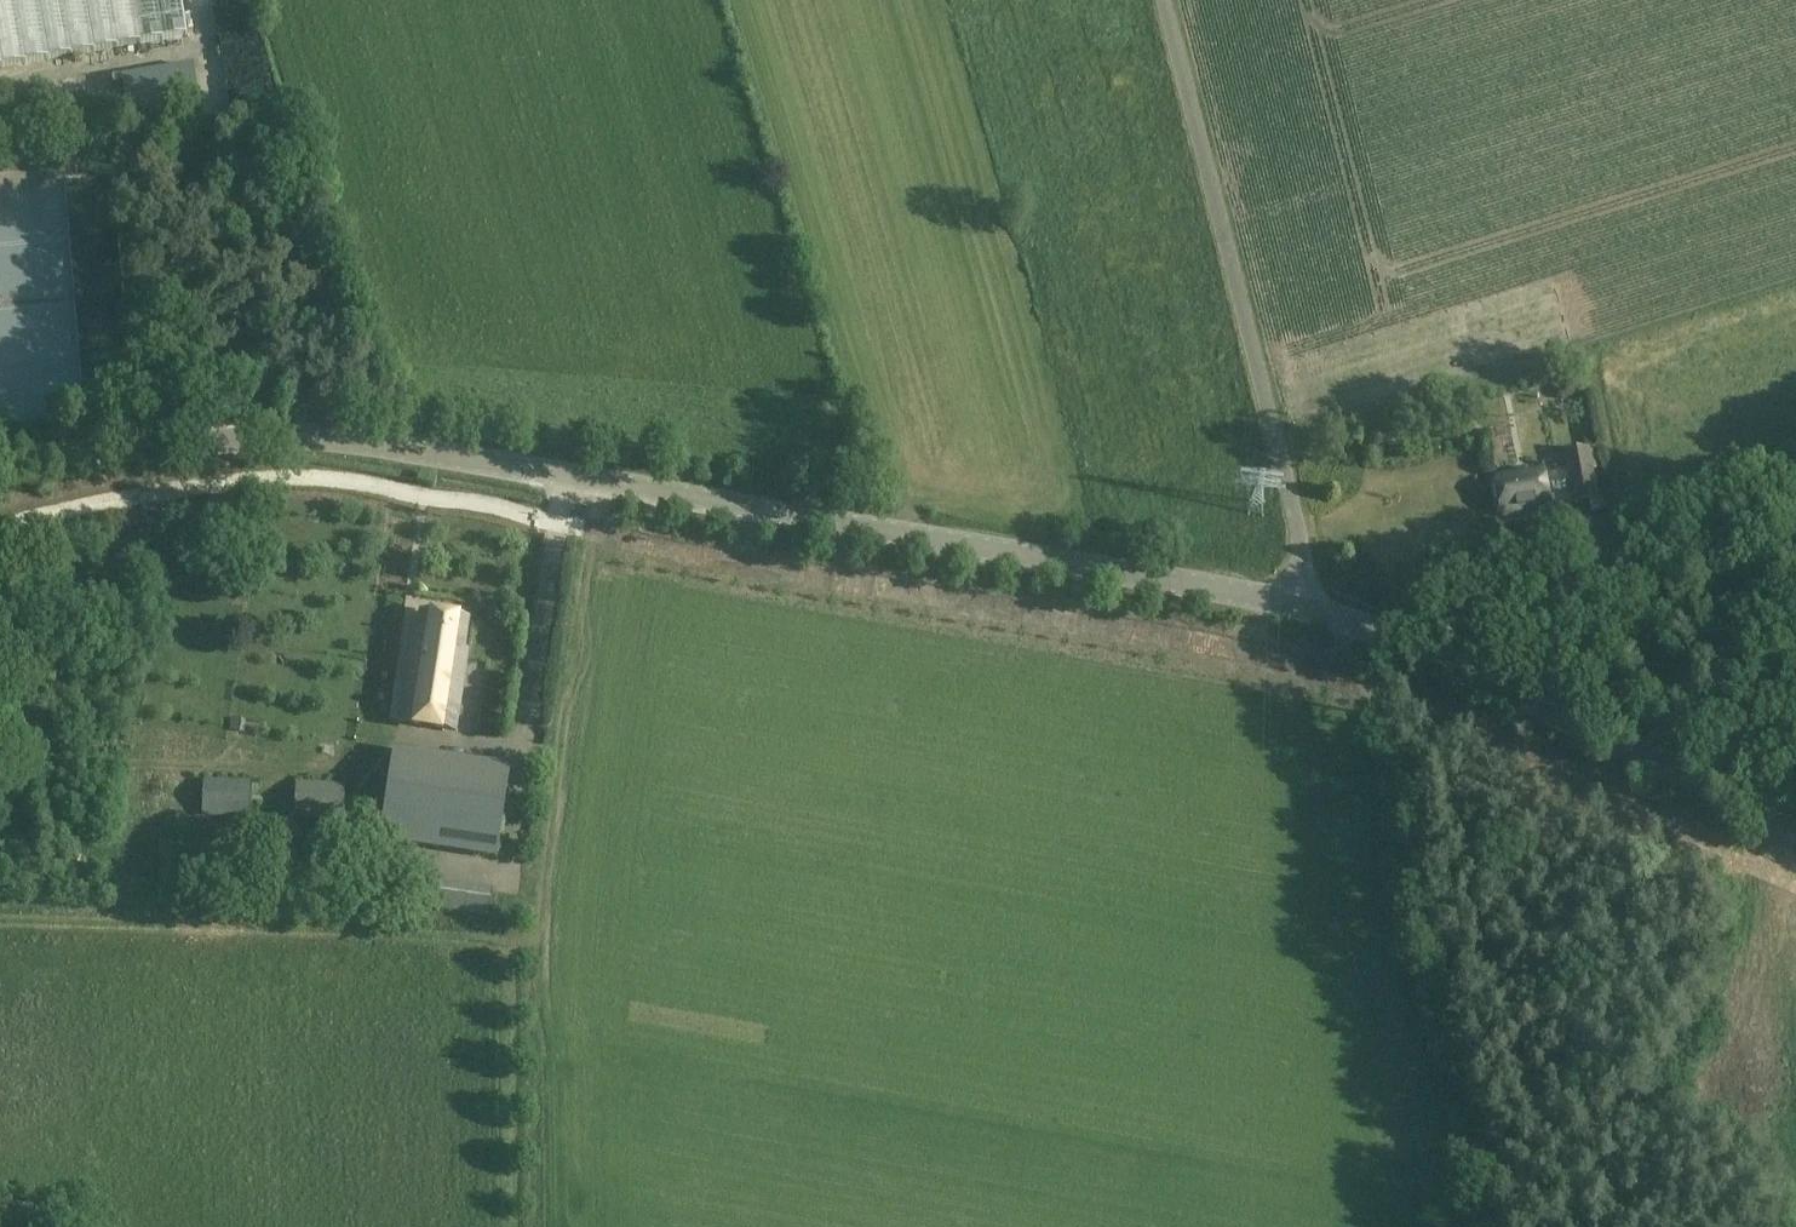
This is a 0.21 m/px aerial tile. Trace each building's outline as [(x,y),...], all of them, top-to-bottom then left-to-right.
[(138,38),(185,30),(179,0),(0,0),(0,63),(138,38)] [(1506,421),(1509,455),(1531,453),(1527,419),(1506,421)] [(1590,452),(1566,457),(1576,504),(1600,499),(1590,452)] [(1543,470),(1497,478),(1503,516),(1550,508),(1543,470)] [(1626,553),(1624,544),(1613,547),(1615,556),(1626,553)] [(411,644),(399,722),(456,731),(469,651),(463,650),(467,621),(421,614),(416,644),(411,644)] [(1555,642),(1560,628),(1545,623),(1540,637),(1555,642)] [(393,749),(378,840),(497,860),(511,767),(393,749)] [(203,778),(202,816),(251,817),(251,779),(203,778)] [(295,781),(294,819),(342,820),(344,783),(295,781)]
